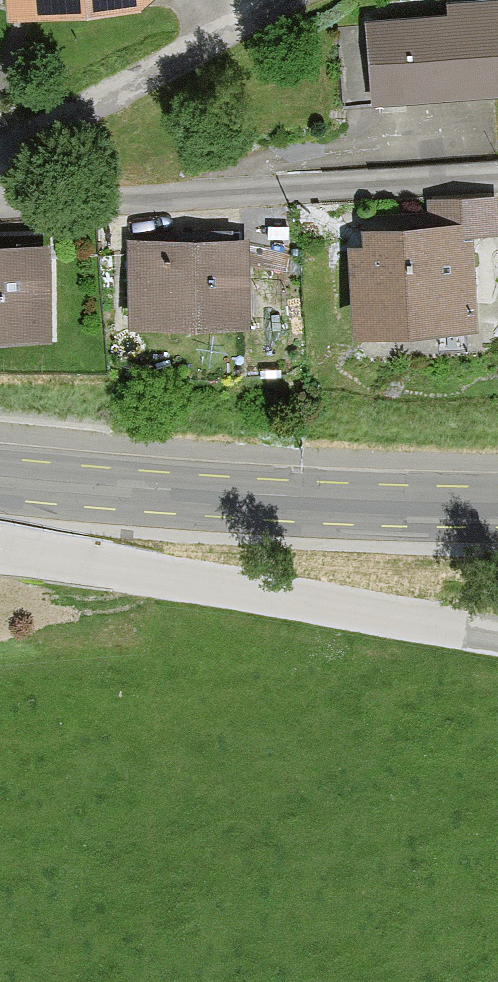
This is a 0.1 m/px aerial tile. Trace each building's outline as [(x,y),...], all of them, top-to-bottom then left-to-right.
[(7,22),(142,12),(155,0),(5,0),(7,22)] [(365,13),(371,97),(497,85),(497,0),(447,0),(448,8),(365,13)] [(363,235),(348,237),(352,324),(410,316),(480,318),(474,228),(497,228),(497,190),(460,190),(426,193),(427,213),(404,212),(363,218),(363,235)] [(196,229),(127,232),(129,320),(197,315),(253,316),(252,230),(196,229)] [(52,328),(51,235),(0,233),(0,327),(52,328)]
